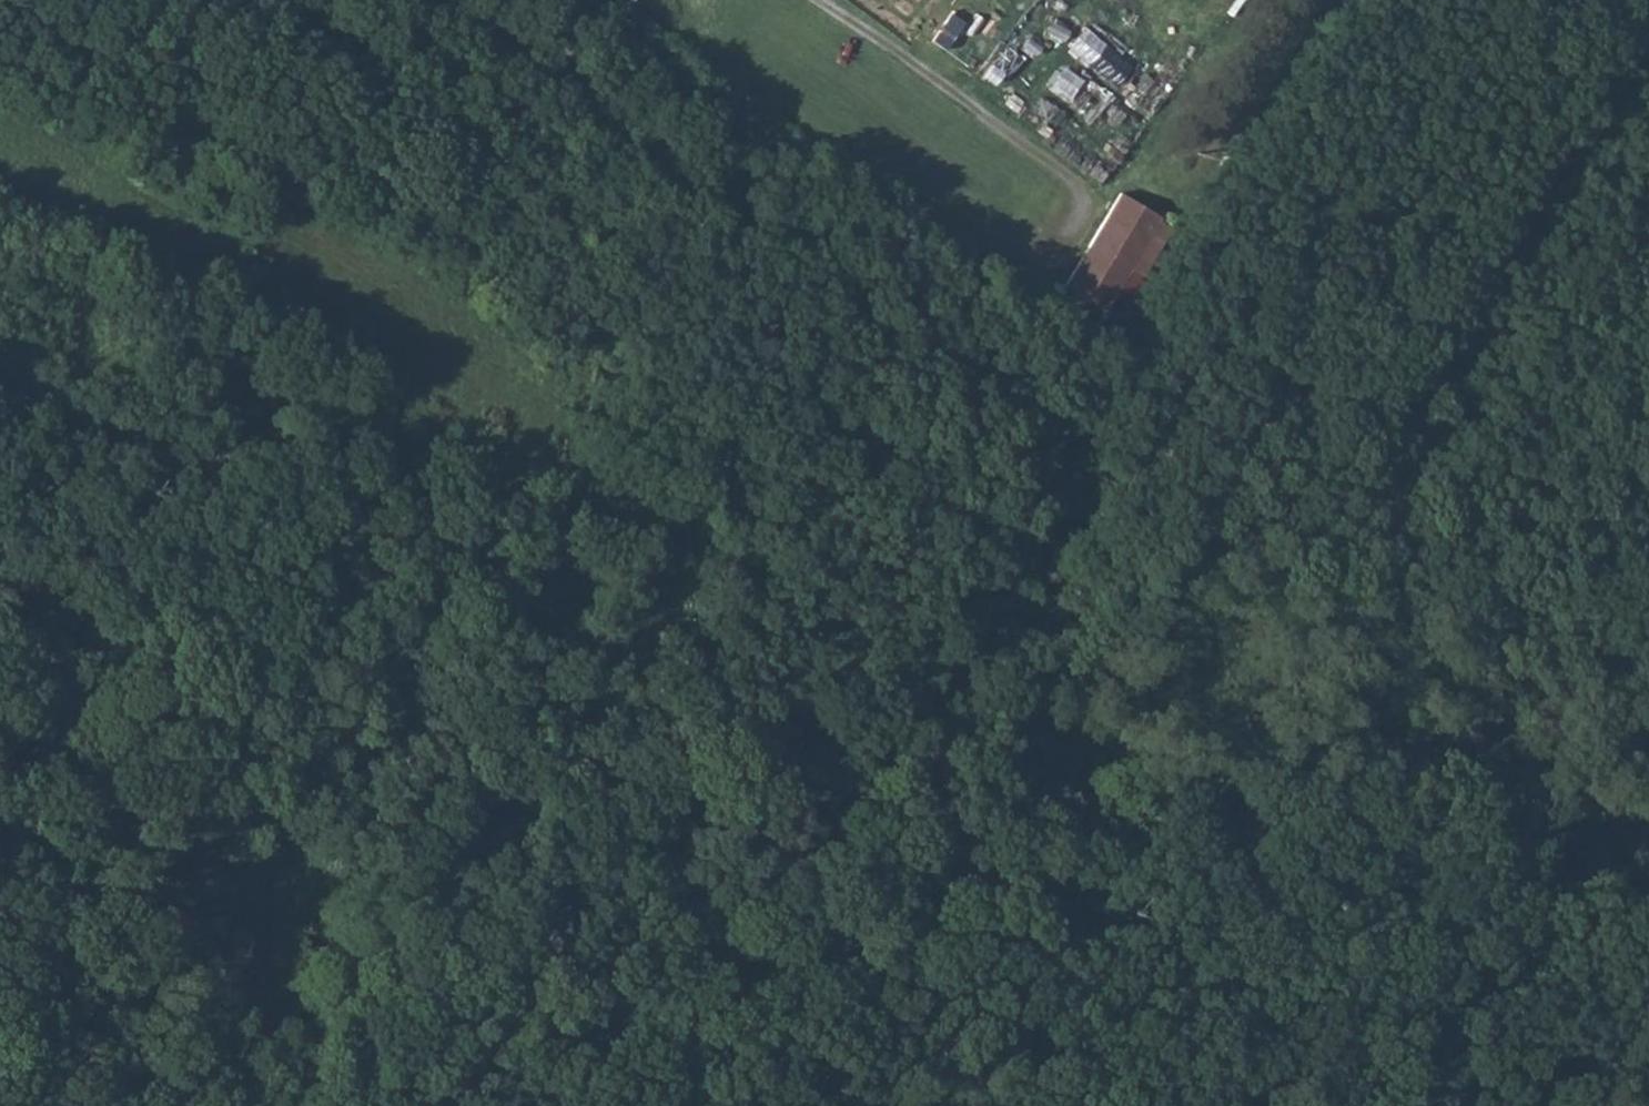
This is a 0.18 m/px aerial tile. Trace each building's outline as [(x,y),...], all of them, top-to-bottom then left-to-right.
[(1134,198),(1073,291),(1111,315),(1161,237),(1175,245),(1182,233),(1169,225),(1172,221),(1134,198)]
